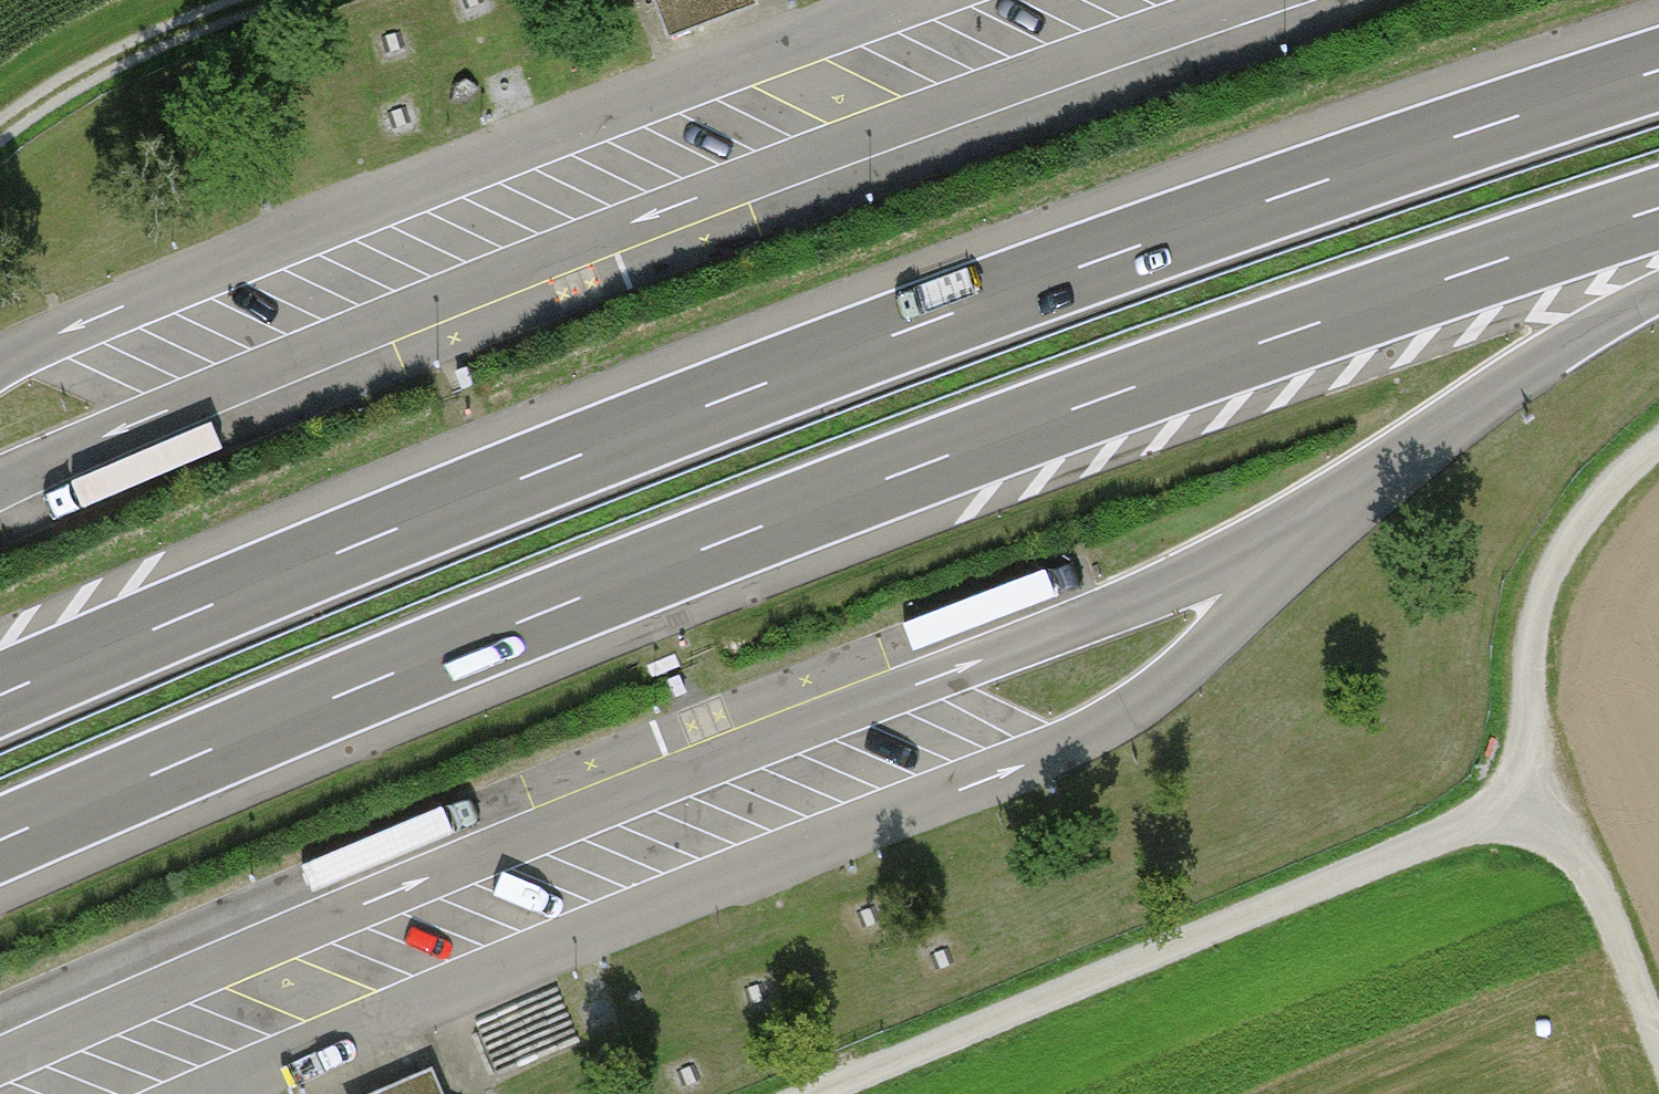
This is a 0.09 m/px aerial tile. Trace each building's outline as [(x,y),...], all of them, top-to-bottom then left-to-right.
[(759,5),(757,0),(656,0),(671,39),(759,5)] [(469,1026),(487,1070),(509,1061),(491,1018),(469,1026)] [(430,1067),(369,1093),(442,1093),(430,1067)]
